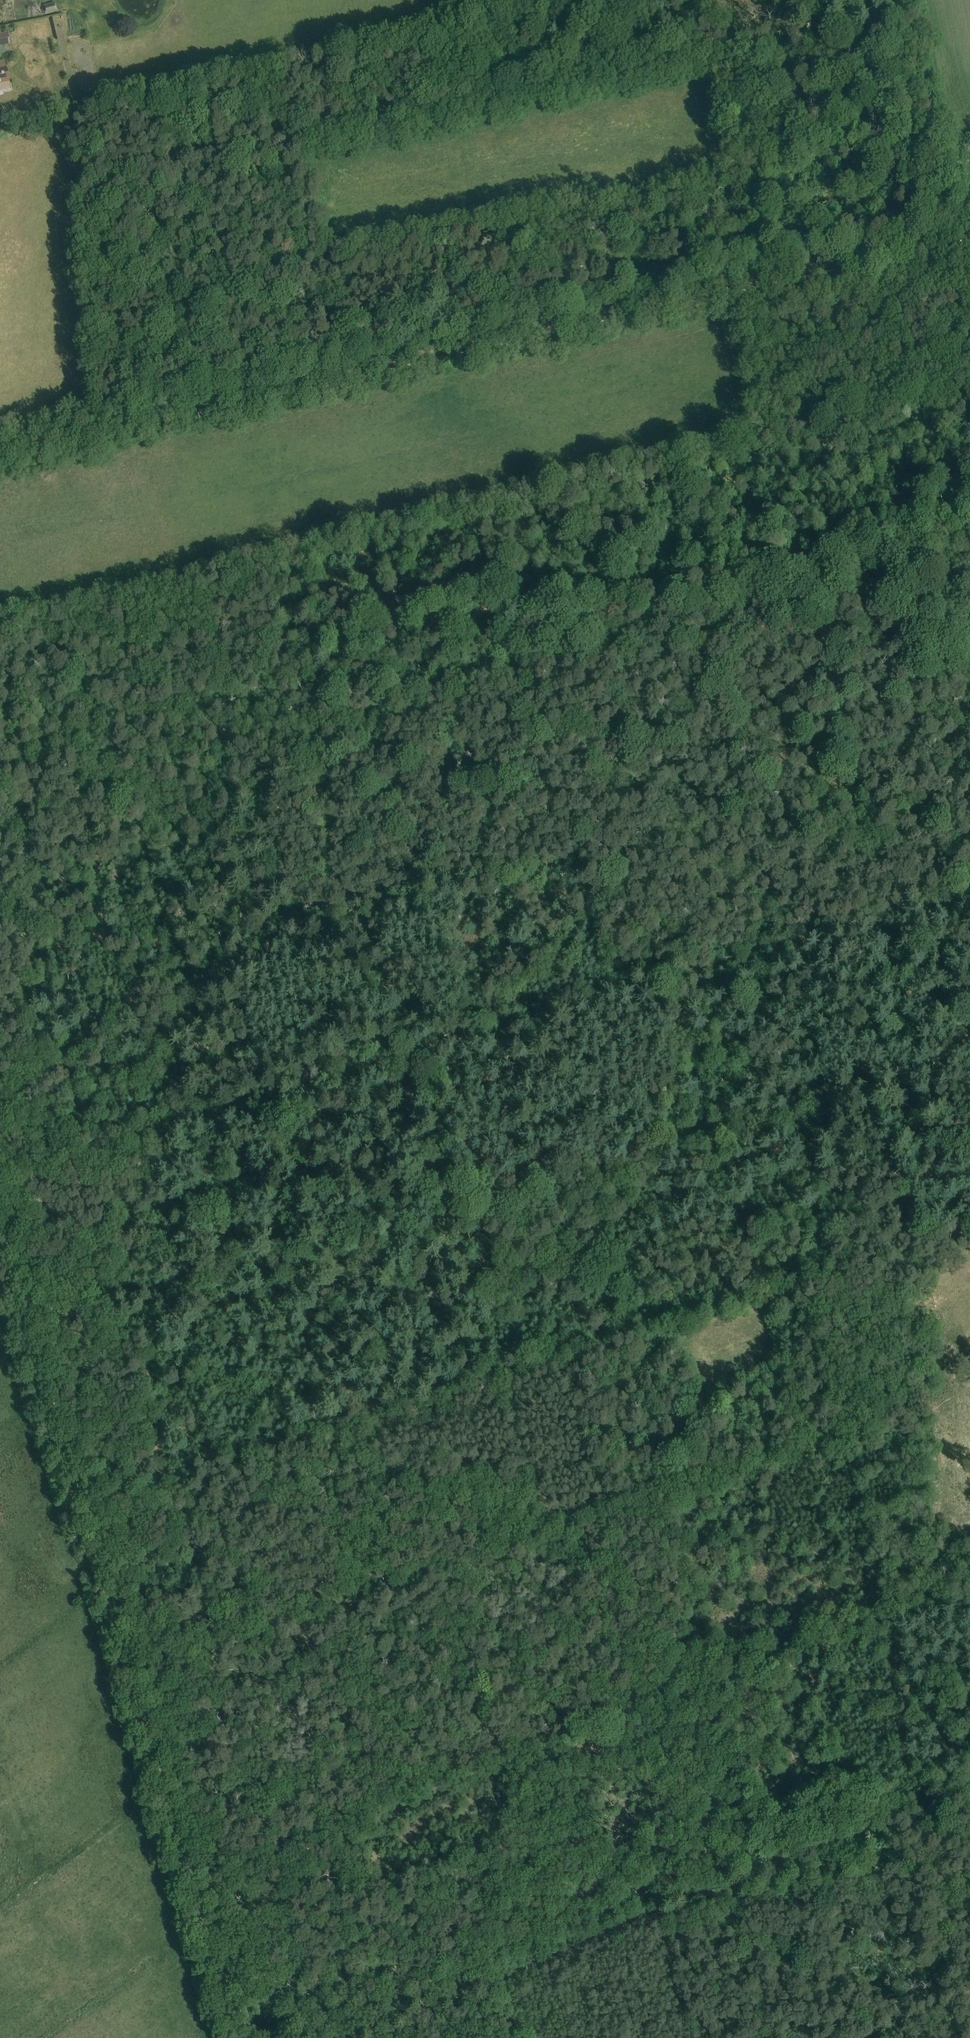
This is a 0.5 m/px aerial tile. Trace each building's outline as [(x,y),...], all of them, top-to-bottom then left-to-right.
[(55,2),(42,6),(45,15),(58,12),(55,2)] [(6,33),(0,34),(2,44),(9,42),(6,33)] [(2,90),(1,85),(8,83),(4,62),(0,62),(0,90),(2,90)]
